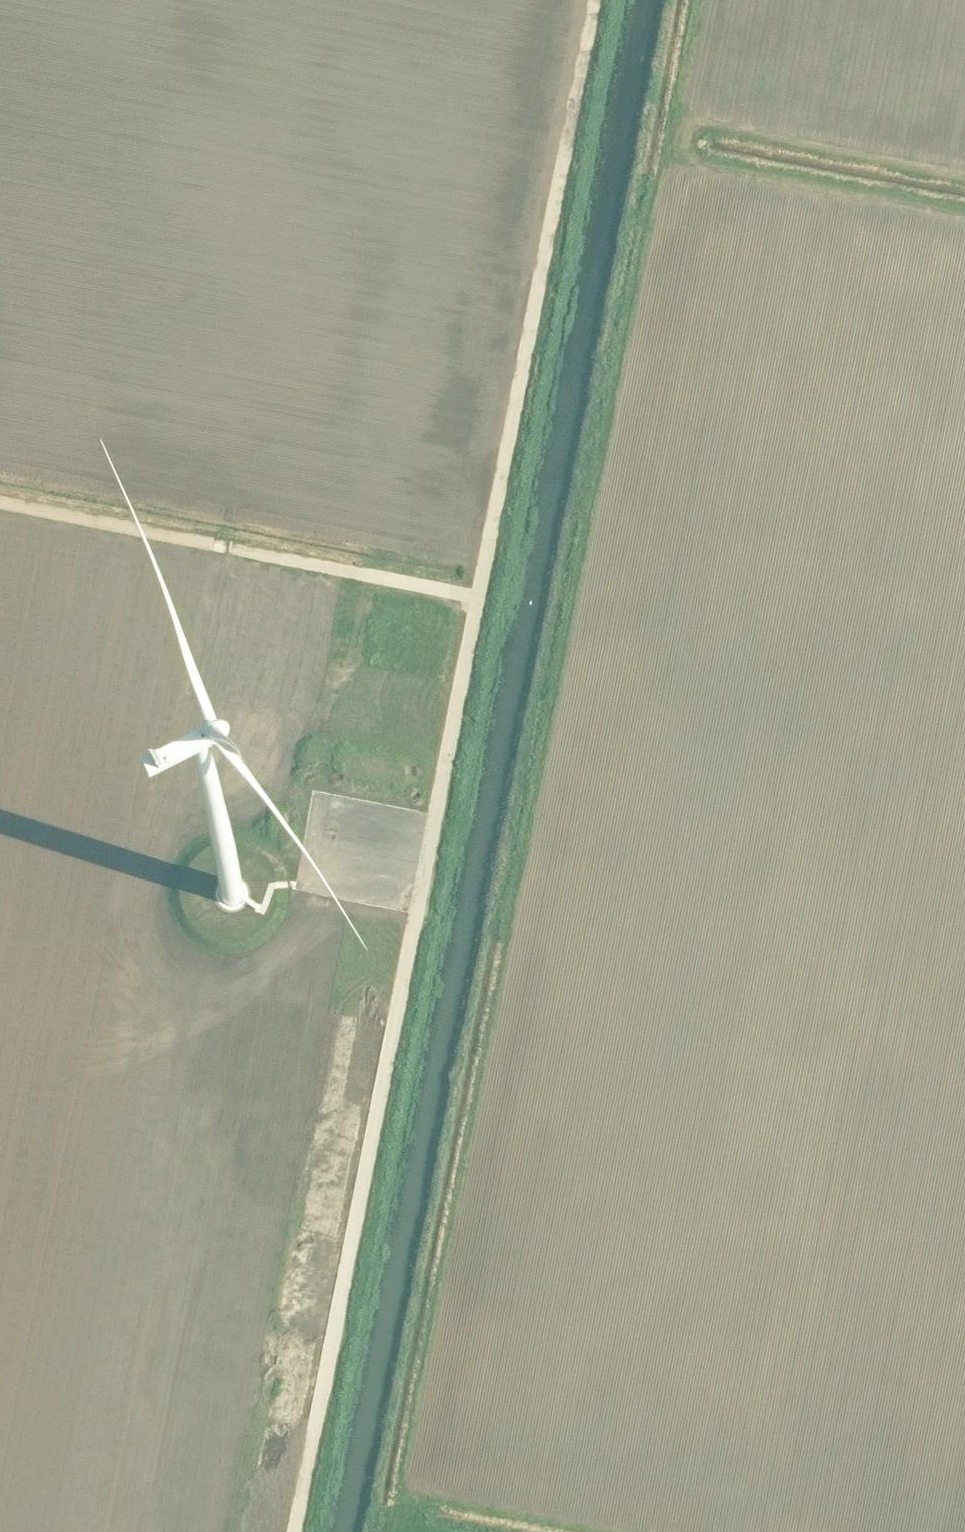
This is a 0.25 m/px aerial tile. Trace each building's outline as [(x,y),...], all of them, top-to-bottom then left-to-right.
[(251,896),(252,894),(251,891),(251,889),(250,887),(249,884),(248,882),(246,880),(244,878),(242,877),(240,876),(238,875),(235,874),(233,874),(230,874),(228,874),(225,875),(223,876),(221,877),(219,878),(217,880),(215,882),(214,884),(213,887),(212,889),(212,891),(212,894),(212,896),(212,899),(213,901),(214,904),(215,906),(217,908),(219,909),(221,911),(223,912),(225,913),(228,913),(230,914),(233,914),(235,913),(238,913),(240,912),(242,911),(244,909),(246,908),(248,906),(249,903),(250,901),(251,899),(251,896)]
